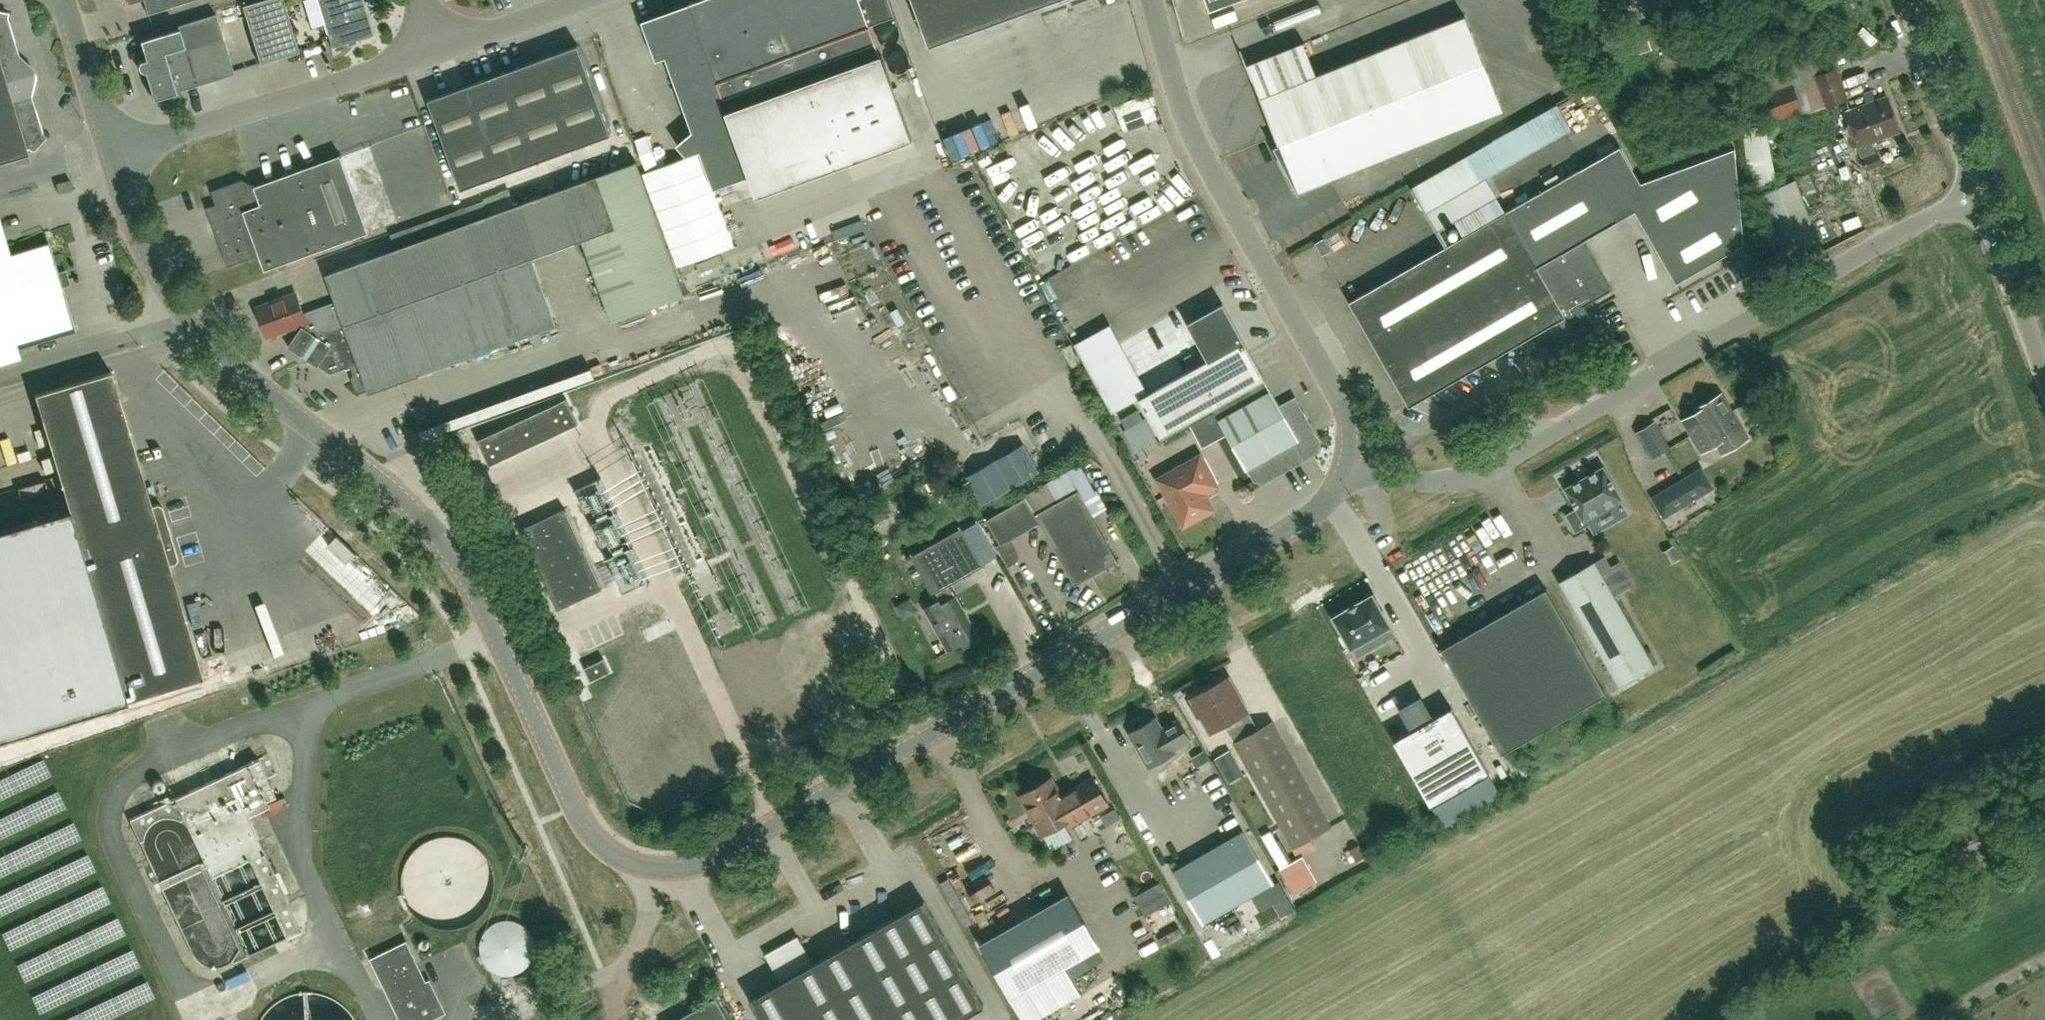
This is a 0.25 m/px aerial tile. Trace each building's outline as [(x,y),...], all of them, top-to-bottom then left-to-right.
[(147,13),(191,0),(143,0),(147,13)] [(243,9),(260,63),(299,51),(283,0),(259,0),(242,5),(243,9)] [(324,23),(332,47),(374,35),(363,0),(302,0),(311,27),(324,23)] [(689,4),(642,21),(657,60),(666,57),(692,131),(677,145),(686,156),(700,151),(741,264),(931,194),(860,0),(700,0),(689,4)] [(930,46),(1054,0),(913,0),(930,46)] [(1210,10),(1238,0),(1206,0),(1210,10)] [(1639,0),(1610,0),(1613,9),(1639,0)] [(28,155),(46,136),(43,133),(31,95),(33,87),(25,60),(19,54),(8,17),(9,13),(0,11),(0,163),(28,155)] [(1465,16),(1317,75),(1304,42),(1247,65),(1260,98),(1297,191),(1503,109),(1465,16)] [(153,84),(157,97),(234,73),(216,17),(140,41),(146,59),(138,62),(135,65),(134,69),(136,74),(139,77),(144,78),(153,84)] [(1633,34),(1640,53),(1675,40),(1667,17),(1643,26),(1645,30),(1633,34)] [(611,134),(579,45),(503,72),(536,162),(611,134)] [(1826,106),(1847,98),(1836,68),(1825,72),(1819,56),(1759,78),(1765,95),(1759,97),(1768,121),(1801,109),(1802,114),(1826,106)] [(536,162),(503,72),(429,99),(461,189),(536,162)] [(1572,94),(1581,90),(1573,72),(1564,76),(1572,94)] [(1146,89),(1112,102),(1124,133),(1158,120),(1146,89)] [(1845,111),(1858,148),(1857,148),(1866,171),(1883,164),(1878,151),(1876,152),(1872,143),(1901,132),(1887,95),(1876,100),(1872,89),(1864,92),(1868,103),(1845,111)] [(1490,143),(1467,156),(1482,180),(1540,146),(1571,128),(1557,104),(1525,122),(1490,143)] [(1759,124),(1744,129),(1751,189),(1770,182),(1759,124)] [(1592,320),(1584,306),(1581,300),(1589,296),(1608,285),(1581,239),(1617,218),(1633,209),(1676,283),(1744,244),(1735,145),(1642,179),(1621,143),(1586,164),(1504,210),(1496,196),(1436,230),(1445,244),(1347,300),(1409,406),(1536,332),(1549,355),(1577,338),(1573,331),(1592,320)] [(266,269),(369,231),(341,154),(255,186),(243,180),(243,179),(212,190),(217,204),(207,207),(229,266),(260,254),(266,269)] [(337,302),(304,314),(297,293),(258,307),(268,336),(271,334),(274,336),(281,333),(282,330),(297,325),(299,331),(289,346),(301,354),(302,359),(307,358),(318,366),(321,363),(332,371),(352,363),(356,374),(354,378),(358,389),(361,391),(368,388),(369,393),(557,325),(533,258),(582,240),(612,321),(685,295),(637,161),(326,273),(337,302)] [(1182,175),(1177,183),(1194,193),(1199,185),(1182,175)] [(59,193),(73,189),(70,179),(56,183),(59,193)] [(1781,254),(1817,241),(1795,180),(1759,193),(1781,254)] [(513,201),(510,192),(485,202),(484,200),(466,207),(466,206),(456,210),(456,211),(391,234),(395,245),(460,220),(461,222),(470,218),(469,217),(475,215),(475,216),(513,201)] [(907,250),(929,241),(925,233),(904,242),(907,250)] [(1335,255),(1325,238),(1316,243),(1326,261),(1335,255)] [(61,288),(48,243),(0,257),(0,256),(0,363),(20,357),(17,348),(74,331),(61,288)] [(1318,452),(1320,444),(1306,420),(1309,419),(1305,413),(1303,415),(1295,400),(1281,408),(1223,303),(1187,323),(1208,361),(1140,399),(1161,436),(1212,408),(1247,470),(1250,468),(1256,480),(1264,482),(1295,464),(1296,467),(1302,463),(1301,461),(1318,452)] [(1853,327),(1846,336),(1858,345),(1865,336),(1853,327)] [(1088,371),(1100,392),(1133,373),(1121,352),(1088,371)] [(52,456),(57,469),(58,475),(62,489),(68,507),(0,528),(0,739),(126,701),(202,678),(168,563),(175,561),(177,557),(161,505),(157,503),(151,504),(111,371),(34,394),(52,456)] [(1692,435),(1733,410),(1722,393),(1695,409),(1697,412),(1684,421),(1692,435)] [(567,398),(478,440),(490,465),(579,423),(567,398)] [(1733,410),(1692,435),(1702,451),(1716,443),(1723,454),(1750,437),(1733,410)] [(1134,451),(1156,439),(1144,419),(1123,431),(1134,451)] [(1651,457),(1670,446),(1655,421),(1636,432),(1651,457)] [(1202,491),(1215,484),(1199,457),(1160,479),(1184,523),(1211,508),(1202,491)] [(1009,539),(1040,522),(1075,585),(1118,561),(1082,497),(1095,490),(1082,466),(986,519),(1000,543),(996,545),(1008,565),(1016,560),(1018,555),(1009,539)] [(1683,478),(1651,496),(1664,518),(1682,508),(1696,500),(1702,496),(1715,488),(1702,466),(1683,478)] [(1603,467),(1565,488),(1577,508),(1566,514),(1576,531),(1588,524),(1585,519),(1621,498),(1603,467)] [(558,609),(602,589),(565,508),(520,529),(558,609)] [(980,638),(968,617),(956,595),(950,585),(983,566),(962,527),(911,556),(936,600),(924,607),(948,650),(962,642),(964,647),(980,638)] [(348,552),(330,533),(321,542),(339,561),(348,552)] [(1559,581),(1619,686),(1654,666),(1595,561),(1559,581)] [(1441,648),(1501,753),(1606,693),(1546,588),(1441,648)] [(1371,593),(1333,615),(1350,644),(1376,629),(1382,640),(1394,633),(1371,593)] [(611,671),(605,658),(585,667),(591,680),(611,671)] [(1229,676),(1191,698),(1194,703),(1192,707),(1196,714),(1200,715),(1210,733),(1225,725),(1292,847),(1330,826),(1272,721),(1258,728),(1229,676)] [(1411,731),(1394,741),(1431,806),(1489,773),(1452,708),(1433,719),(1421,697),(1399,710),(1411,731)] [(1156,718),(1129,733),(1149,767),(1175,752),(1174,750),(1190,741),(1178,720),(1162,729),(1156,718)] [(256,951),(260,949),(301,930),(300,930),(247,817),(268,805),(266,801),(275,796),(267,779),(277,774),(267,754),(129,820),(192,953),(198,961),(206,966),(216,968),(226,966),(256,951)] [(1076,821),(1062,795),(1051,777),(1020,795),(1043,834),(1069,819),(1072,824),(1076,821)] [(1093,777),(1062,795),(1076,821),(1108,804),(1093,777)] [(1946,862),(1990,849),(1982,824),(1938,837),(1946,862)] [(1243,829),(1172,871),(1203,924),(1274,883),(1243,829)] [(1046,906),(981,943),(1011,996),(1099,947),(1069,893),(1051,903),(1050,901),(1045,904),(1046,906)] [(750,1000),(761,1019),(959,1019),(984,1006),(924,900),(750,1000)] [(763,955),(778,981),(811,963),(795,937),(763,955)] [(539,939),(501,947),(507,976),(545,968),(539,939)] [(399,1007),(428,993),(428,992),(427,992),(405,948),(406,947),(405,946),(376,960),(377,961),(399,1006),(398,1006),(399,1007)] [(717,997),(677,1019),(730,1019),(717,997)]
